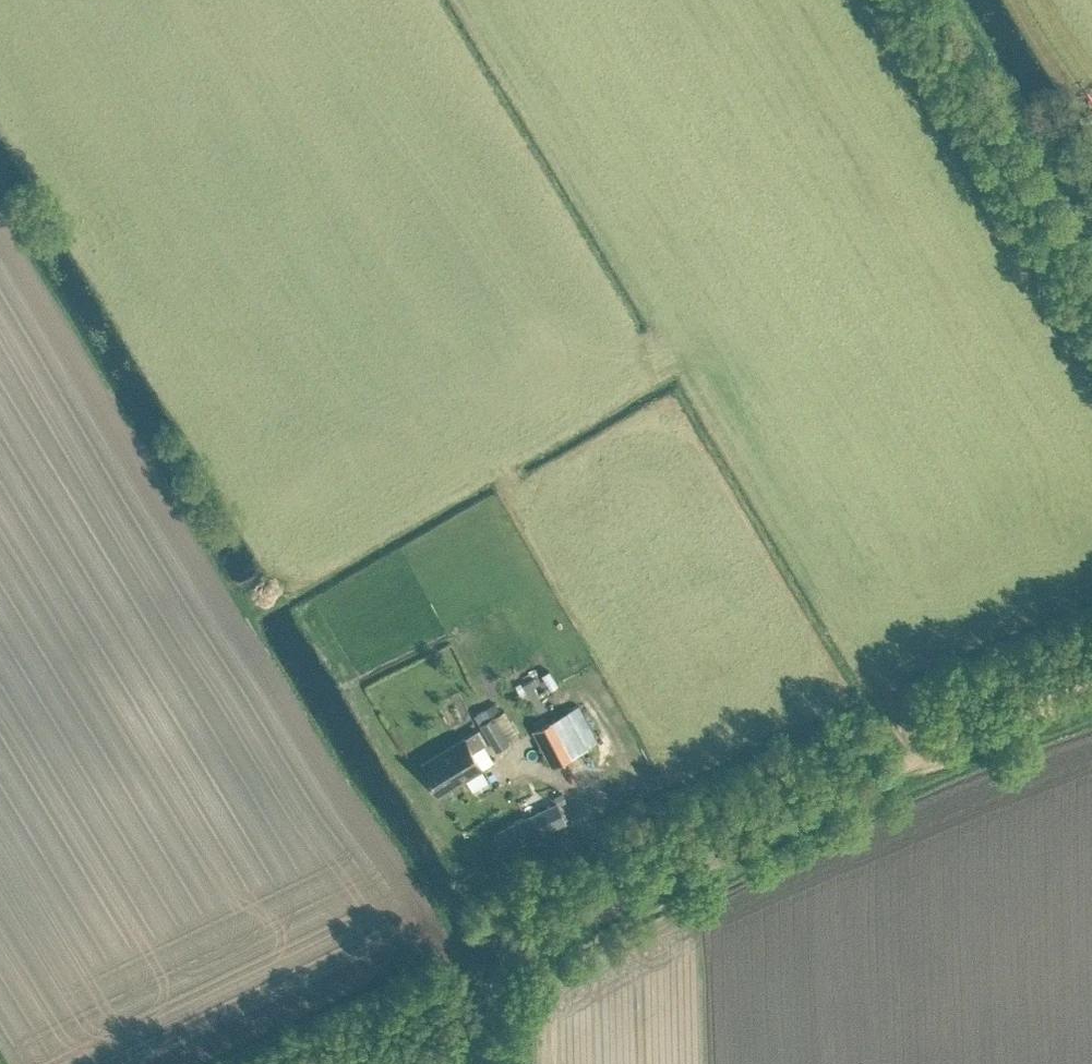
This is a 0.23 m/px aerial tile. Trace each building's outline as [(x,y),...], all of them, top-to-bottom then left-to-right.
[(545,669),(542,672),(550,686),(555,683),(557,682),(549,667),(545,669)] [(509,740),(493,713),(479,722),(495,749),(509,740)] [(553,761),(573,751),(555,715),(535,725),(553,761)] [(465,733),(464,733),(421,760),(439,790),(483,763),(473,746),(486,738),(478,725),(465,733)] [(556,801),(540,808),(548,827),(565,819),(556,801)]
